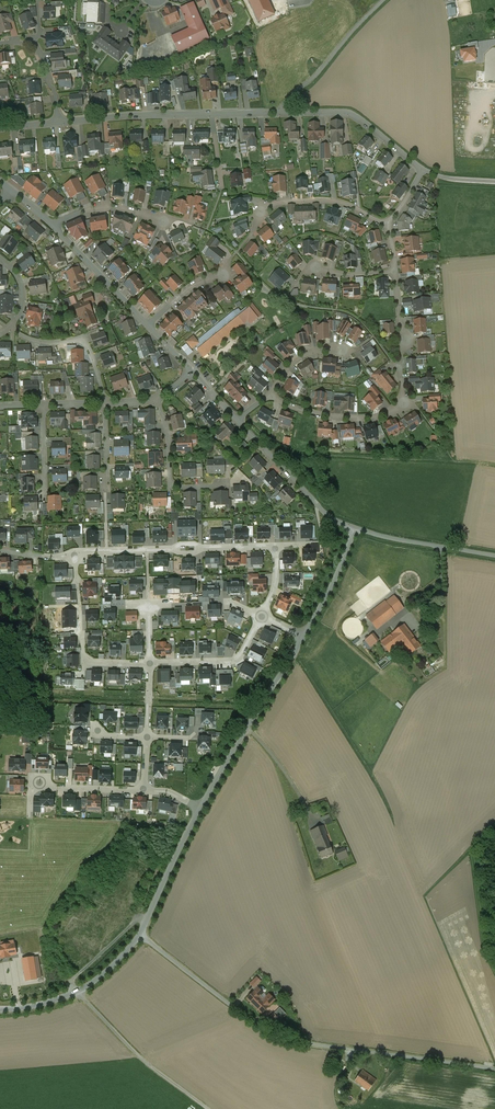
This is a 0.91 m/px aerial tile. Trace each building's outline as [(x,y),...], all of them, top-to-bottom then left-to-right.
[(91,0),(89,0),(89,4),(98,5),(97,23),(103,23),(104,1),(91,0)] [(203,0),(200,0),(196,2),(199,9),(206,6),(203,0)] [(215,11),(221,8),(224,15),(225,18),(233,14),(227,0),(210,0),(215,11)] [(209,39),(193,3),(181,9),(181,10),(175,9),(180,21),(185,19),(190,29),(172,37),(179,53),(209,39)] [(89,4),(88,23),(97,23),(98,5),(89,4)] [(52,8),(44,9),(45,19),(55,18),(54,8),(52,8)] [(175,9),(170,10),(170,9),(168,8),(165,9),(165,11),(165,12),(162,14),(167,25),(179,20),(179,22),(180,21),(175,9)] [(455,9),(448,10),(448,18),(452,18),(452,14),(456,14),(455,9)] [(30,14),(21,17),(24,25),(25,31),(35,27),(32,18),(30,14)] [(0,17),(0,28),(1,29),(2,33),(10,31),(9,26),(9,24),(7,16),(7,15),(0,17)] [(224,15),(220,17),(219,16),(219,17),(215,18),(215,19),(211,21),(216,31),(224,28),(224,27),(228,25),(228,26),(225,18),(224,15)] [(68,27),(59,28),(60,34),(57,35),(58,37),(71,36),(68,27)] [(111,32),(104,28),(94,42),(119,60),(129,46),(123,41),(119,47),(107,38),(111,32)] [(57,35),(46,36),(47,47),(55,46),(58,46),(58,37),(57,35)] [(254,51),(253,45),(250,46),(248,47),(248,46),(243,46),(243,49),(245,49),(245,50),(244,50),(245,56),(253,55),(252,52),(254,51)] [(0,55),(0,58),(1,64),(10,63),(9,54),(0,55)] [(63,54),(51,55),(52,65),(64,64),(63,54)] [(217,72),(214,73),(214,70),(208,71),(208,77),(211,76),(212,83),(218,82),(217,71),(217,72)] [(69,76),(66,76),(66,75),(62,75),(62,77),(58,77),(59,87),(71,86),(71,78),(70,78),(69,76)] [(143,78),(136,79),(138,88),(144,87),(143,78)] [(186,78),(181,79),(182,88),(183,90),(182,90),(184,101),(196,99),(195,90),(188,91),(186,78)] [(181,79),(173,80),(176,89),(182,88),(181,79)] [(210,89),(209,80),(201,81),(201,86),(202,90),(203,90),(204,100),(210,99),(216,98),(214,89),(210,89)] [(37,82),(29,83),(31,95),(41,94),(40,82),(37,82)] [(0,85),(0,97),(8,96),(7,84),(0,85)] [(170,86),(160,87),(160,93),(160,103),(171,103),(170,86)] [(257,88),(247,90),(249,99),(259,98),(258,88),(257,88)] [(129,90),(120,91),(121,96),(120,96),(121,101),(130,100),(129,91),(129,90)] [(129,91),(130,100),(130,101),(139,100),(138,90),(129,91)] [(235,90),(224,91),(226,101),(231,100),(230,100),(237,99),(235,90)] [(106,94),(97,95),(96,93),(92,94),(93,101),(96,101),(96,102),(94,103),(94,109),(100,108),(100,110),(104,110),(103,108),(108,107),(106,94)] [(160,93),(150,94),(147,94),(147,99),(151,99),(151,105),(160,105),(160,103),(160,93)] [(79,95),(70,96),(70,103),(73,103),(73,107),(82,106),(82,99),(81,95),(79,95)] [(35,104),(30,105),(31,115),(43,114),(42,104),(35,104)] [(342,122),(331,122),(331,138),(332,138),(332,144),(329,144),(329,145),(330,154),(336,153),(335,144),(342,143),(342,138),(342,122)] [(295,123),(285,123),(285,130),(289,130),(289,140),(299,140),(298,129),(295,130),(295,123)] [(318,124),(309,124),(310,129),(308,129),(308,138),(309,138),(309,142),(316,142),(318,142),(318,138),(323,138),(323,129),(318,129),(318,124)] [(235,130),(224,131),(224,132),(224,140),(218,140),(219,143),(230,143),(230,140),(235,140),(235,130)] [(254,130),(243,130),(243,140),(247,139),(254,139),(254,138),(254,130)] [(276,130),(265,130),(265,139),(271,139),(276,139),(276,134),(276,130)] [(164,131),(152,132),(152,143),(164,142),(164,131)] [(185,131),(173,131),(173,142),(174,142),(185,142),(185,131)] [(208,131),(194,131),(194,140),(194,143),(196,144),(197,144),(198,144),(200,142),(200,140),(203,140),(205,140),(209,139),(208,131)] [(141,132),(131,132),(131,141),(142,141),(141,132)] [(121,133),(109,134),(110,145),(115,144),(115,143),(122,142),(121,133)] [(67,138),(63,138),(64,148),(65,148),(65,154),(73,153),(73,148),(77,147),(76,137),(75,137),(74,134),(66,135),(67,138)] [(276,134),(276,139),(271,139),(271,145),(273,145),(279,145),(279,134),(276,134)] [(99,135),(88,136),(89,146),(99,145),(100,145),(99,135)] [(366,137),(357,148),(361,151),(363,149),(366,151),(370,147),(370,148),(374,143),(366,137)] [(254,139),(247,139),(247,141),(248,141),(248,148),(256,148),(256,140),(254,138),(254,139)] [(54,139),(43,140),(44,150),(50,149),(51,153),(56,153),(54,139)] [(307,152),(305,140),(299,140),(301,140),(301,153),(307,152)] [(34,141),(19,143),(21,153),(34,151),(34,152),(35,152),(34,141)] [(2,145),(0,145),(0,156),(13,155),(11,144),(2,145)] [(197,147),(191,147),(192,155),(200,155),(200,147),(197,147),(197,144),(197,147)] [(329,145),(321,145),(321,158),(327,158),(331,157),(330,154),(329,145)] [(351,145),(342,147),(344,147),(345,156),(353,155),(351,145)] [(191,147),(184,148),(184,155),(188,155),(192,155),(191,147)] [(392,159),(385,152),(378,161),(385,167),(388,162),(389,163),(392,159)] [(372,160),(366,156),(362,162),(368,166),(372,160)] [(401,165),(391,178),(398,184),(405,175),(405,176),(409,171),(401,165)] [(245,179),(252,178),(252,168),(244,168),(245,179)] [(211,171),(201,173),(201,174),(194,175),(195,180),(202,179),(203,187),(213,186),(211,171)] [(240,174),(231,175),(231,182),(232,187),(232,188),(242,186),(240,174)] [(99,175),(86,182),(89,188),(88,189),(90,188),(93,194),(98,192),(104,188),(105,188),(99,175)] [(18,176),(9,177),(18,184),(22,179),(18,176)] [(41,183),(34,177),(33,178),(32,177),(27,183),(23,188),(23,189),(37,200),(37,199),(42,193),(46,188),(40,184),(41,183)] [(285,177),(273,178),(274,193),(279,192),(286,192),(285,177)] [(22,179),(18,184),(23,188),(27,183),(22,179)] [(77,179),(65,186),(68,192),(66,192),(66,193),(68,192),(71,198),(76,195),(83,192),(84,192),(77,179)] [(327,179),(319,180),(319,185),(318,185),(319,189),(320,189),(321,194),(330,192),(328,184),(328,179),(327,179)] [(353,180),(349,181),(347,180),(347,181),(342,182),(343,190),(355,188),(353,180)] [(433,189),(435,183),(429,181),(427,187),(433,189)] [(401,183),(392,194),(400,200),(408,189),(401,183)] [(104,188),(98,192),(101,198),(107,195),(104,188)] [(355,188),(343,190),(344,197),(349,196),(350,197),(351,196),(356,195),(355,188)] [(429,192),(422,189),(419,195),(425,198),(429,192)] [(145,192),(136,190),(133,201),(134,201),(135,203),(138,203),(139,202),(143,203),(144,199),(145,194),(145,192)] [(58,195),(52,191),(49,196),(44,201),(43,202),(54,211),(63,200),(58,196),(59,194),(58,195)] [(165,191),(164,193),(159,192),(159,193),(158,196),(156,195),(156,196),(155,196),(155,198),(155,199),(156,199),(154,204),(163,207),(165,202),(168,202),(171,193),(165,191)] [(83,192),(76,195),(80,202),(86,198),(83,192)] [(419,195),(417,194),(415,199),(415,200),(414,201),(413,202),(413,203),(413,204),(412,203),(409,208),(410,208),(418,213),(422,215),(425,209),(422,207),(424,202),(423,202),(425,198),(419,195)] [(201,198),(195,197),(194,199),(192,206),(196,207),(199,208),(199,207),(201,198)] [(241,200),(233,201),(234,202),(231,202),(232,210),(235,210),(237,211),(237,215),(238,216),(242,215),(242,214),(247,213),(246,203),(245,200),(241,200)] [(187,203),(179,201),(177,207),(175,206),(174,211),(175,211),(175,212),(185,215),(187,207),(187,203)] [(199,207),(199,208),(196,207),(193,218),(203,221),(204,217),(206,217),(206,214),(205,213),(206,209),(199,207)] [(314,207),(304,208),(304,220),(316,220),(315,213),(314,213),(314,207)] [(16,208),(9,216),(17,224),(18,222),(24,216),(16,208)] [(304,208),(295,208),(295,220),(304,220),(304,208)] [(342,213),(328,208),(324,222),(338,226),(342,213)] [(279,211),(275,214),(275,215),(270,219),(270,218),(270,219),(275,224),(277,227),(286,220),(285,218),(279,211)] [(408,211),(405,216),(411,221),(412,222),(416,216),(408,211)] [(30,219),(25,215),(24,216),(18,222),(23,226),(23,227),(25,225),(30,219)] [(405,216),(403,215),(398,222),(399,231),(409,230),(409,225),(411,221),(405,216)] [(361,221),(350,216),(345,226),(346,225),(349,227),(350,229),(356,231),(357,231),(362,227),(359,225),(361,221)] [(105,217),(90,220),(92,227),(92,229),(96,228),(97,231),(102,230),(102,231),(107,230),(105,217)] [(121,217),(118,218),(115,217),(114,221),(114,222),(115,222),(114,224),(114,225),(115,226),(114,229),(125,234),(126,231),(130,233),(135,222),(125,217),(124,219),(121,217)] [(30,219),(25,225),(30,228),(34,223),(30,219)] [(80,220),(65,227),(66,227),(67,227),(69,233),(71,232),(72,236),(73,235),(75,238),(76,238),(77,241),(88,236),(80,220)] [(238,224),(233,225),(236,233),(248,229),(246,221),(245,221),(238,224)] [(30,228),(26,232),(36,242),(44,232),(34,223),(30,228)] [(147,227),(142,224),(137,233),(134,239),(138,241),(137,241),(144,245),(144,244),(147,246),(150,240),(151,240),(155,232),(150,229),(150,228),(149,227),(148,227),(147,227)] [(281,231),(277,227),(275,224),(271,227),(277,235),(281,231)] [(7,236),(11,230),(5,226),(0,233),(6,237),(7,235),(7,236)] [(357,231),(356,233),(361,237),(367,231),(362,226),(362,227),(357,231)] [(266,227),(258,234),(261,237),(261,239),(262,241),(264,241),(265,242),(273,235),(266,227)] [(180,230),(170,235),(175,244),(184,239),(183,236),(181,233),(180,230)] [(374,231),(373,230),(371,231),(370,232),(370,233),(369,233),(369,234),(370,233),(371,236),(370,236),(372,244),(377,243),(381,242),(379,231),(374,232),(374,231)] [(7,235),(6,237),(0,245),(0,248),(10,255),(13,252),(14,253),(17,248),(16,247),(18,243),(7,236),(7,235)] [(283,242),(277,235),(274,237),(280,245),(283,242)] [(130,241),(125,238),(121,246),(126,249),(130,241)] [(213,238),(207,246),(211,249),(213,246),(216,248),(220,243),(213,238)] [(410,239),(405,239),(405,240),(405,244),(405,248),(406,248),(406,252),(406,253),(412,252),(420,251),(418,238),(410,239)] [(90,239),(84,245),(87,248),(93,242),(90,239)] [(251,242),(244,251),(251,257),(257,250),(258,248),(251,242)] [(313,242),(305,242),(305,246),(303,246),(303,250),(304,250),(304,255),(311,255),(311,253),(313,253),(313,250),(313,243),(313,242)] [(105,244),(92,256),(100,265),(100,264),(103,264),(103,265),(106,261),(106,259),(109,259),(114,254),(105,244)] [(164,247),(161,244),(152,253),(158,259),(168,249),(165,246),(164,247)] [(268,253),(262,245),(259,249),(258,248),(257,250),(265,257),(268,253)] [(216,248),(213,246),(211,249),(206,255),(218,265),(225,256),(216,248)] [(29,247),(21,253),(24,257),(28,254),(29,256),(33,253),(29,247)] [(335,248),(330,247),(329,249),(325,248),(322,258),(333,261),(335,254),(337,249),(335,248)] [(51,251),(47,253),(50,259),(63,254),(63,253),(62,253),(61,251),(60,248),(51,251)] [(168,249),(158,259),(163,265),(172,257),(170,254),(171,252),(168,249)] [(381,250),(373,252),(376,264),(386,261),(384,249),(381,250)] [(24,257),(17,262),(23,271),(24,271),(24,270),(27,268),(30,266),(31,267),(35,264),(29,256),(28,254),(24,257)] [(63,254),(50,259),(53,266),(57,264),(65,261),(64,258),(63,256),(64,256),(63,254)] [(297,257),(295,255),(288,261),(294,269),(301,263),(297,257)] [(200,256),(195,259),(195,261),(198,260),(201,267),(204,265),(200,256)] [(355,256),(346,256),(346,261),(345,261),(346,268),(356,268),(356,260),(356,256),(355,256)] [(413,259),(402,260),(403,274),(414,273),(414,269),(415,269),(416,268),(416,265),(415,264),(413,264),(413,259)] [(113,266),(109,270),(114,275),(113,275),(119,281),(129,272),(126,268),(127,267),(120,260),(113,266)] [(195,261),(191,263),(192,266),(191,267),(190,268),(191,270),(192,270),(194,275),(203,272),(201,267),(198,260),(195,261)] [(242,265),(239,265),(233,268),(241,279),(245,276),(249,274),(242,265)] [(71,271),(67,273),(69,280),(83,274),(81,271),(80,271),(79,269),(79,268),(71,271)] [(279,270),(276,274),(282,279),(285,275),(289,279),(289,278),(279,270)] [(83,274),(69,280),(72,286),(76,285),(84,281),(83,278),(84,278),(83,274)] [(276,274),(270,280),(279,289),(289,279),(285,275),(282,279),(276,274)] [(128,282),(124,285),(129,290),(128,291),(134,297),(144,288),(141,284),(142,283),(135,276),(128,282)] [(175,276),(167,283),(170,287),(174,291),(182,284),(175,276)] [(241,279),(240,279),(236,282),(237,282),(234,284),(234,283),(233,284),(241,294),(241,293),(251,285),(252,285),(245,276),(241,279)] [(312,280),(308,279),(308,280),(304,279),(303,283),(301,292),(308,293),(309,292),(314,292),(314,294),(315,290),(315,287),(316,281),(312,280)] [(42,280),(32,282),(32,284),(29,284),(31,295),(46,293),(44,282),(43,280),(42,280)] [(167,283),(164,280),(159,284),(166,291),(170,287),(167,283)] [(336,281),(323,280),(322,292),(327,292),(327,293),(329,293),(330,293),(330,292),(334,292),(336,293),(336,288),(335,288),(335,286),(336,285),(336,281)] [(387,280),(378,280),(378,285),(377,285),(376,285),(375,286),(375,289),(376,290),(377,290),(377,292),(379,291),(387,291),(387,286),(389,286),(389,285),(389,284),(388,283),(387,280)] [(412,282),(406,282),(407,285),(404,285),(405,291),(407,291),(407,294),(418,293),(418,290),(419,290),(418,284),(417,284),(417,281),(412,282)] [(358,284),(344,285),(344,287),(344,296),(349,296),(349,297),(353,297),(353,295),(359,295),(358,284)] [(221,291),(219,287),(212,292),(220,302),(226,297),(228,301),(233,297),(226,287),(221,291)] [(4,291),(4,296),(0,297),(0,308),(4,308),(11,308),(13,308),(12,291),(4,291)] [(387,291),(379,291),(380,299),(388,298),(388,291),(387,291)] [(139,303),(150,314),(161,304),(158,300),(157,300),(155,298),(158,296),(157,296),(155,298),(153,296),(153,295),(150,292),(143,299),(139,303)] [(191,298),(186,303),(185,302),(183,302),(183,304),(183,305),(178,310),(183,316),(184,315),(189,320),(192,318),(193,319),(196,317),(197,318),(197,317),(195,315),(204,307),(203,307),(203,306),(205,304),(207,307),(208,306),(203,301),(205,299),(199,292),(196,294),(195,294),(193,294),(193,296),(193,297),(192,298),(191,298)] [(430,298),(422,299),(423,311),(423,310),(427,310),(427,308),(431,308),(430,298)] [(422,300),(413,301),(414,311),(418,311),(418,312),(423,311),(422,299),(421,299),(422,300)] [(87,300),(76,304),(81,317),(82,317),(86,328),(97,323),(87,300)] [(215,300),(209,305),(214,310),(219,304),(215,300)] [(38,310),(36,309),(37,309),(33,308),(31,308),(29,307),(28,310),(27,311),(28,311),(27,317),(31,318),(29,325),(31,325),(31,326),(34,326),(39,327),(40,321),(40,320),(41,320),(42,318),(41,317),(43,311),(38,310)] [(233,312),(199,340),(199,341),(198,342),(193,336),(186,342),(192,349),(197,346),(198,347),(197,348),(198,350),(197,350),(203,357),(209,352),(209,351),(212,348),(213,349),(219,344),(219,343),(222,340),(223,341),(229,336),(229,335),(237,328),(237,329),(244,324),(238,317),(235,320),(234,318),(237,316),(233,312)] [(172,315),(167,320),(165,322),(160,327),(170,337),(182,325),(172,315)] [(124,323),(121,324),(123,329),(124,329),(126,336),(136,332),(132,320),(124,323)] [(421,320),(414,321),(415,323),(415,329),(415,328),(416,333),(424,333),(423,330),(426,329),(426,324),(425,324),(425,320),(421,320)] [(343,321),(336,333),(343,337),(346,333),(349,328),(350,325),(343,321)] [(391,324),(384,324),(385,334),(385,335),(387,336),(388,336),(390,335),(390,334),(393,334),(393,324),(391,324)] [(307,333),(308,336),(312,335),(310,326),(303,327),(305,334),(307,333)] [(350,336),(349,339),(355,343),(361,332),(355,328),(350,336)] [(98,329),(88,332),(90,337),(92,337),(91,337),(100,334),(98,329)] [(100,334),(91,337),(92,337),(95,348),(108,343),(104,332),(100,334)] [(307,333),(305,334),(297,335),(298,341),(299,341),(300,346),(298,346),(298,347),(310,344),(308,336),(307,333)] [(149,338),(139,342),(142,350),(152,346),(149,338)] [(291,340),(286,344),(291,350),(295,347),(291,340)] [(425,340),(418,341),(419,353),(430,352),(430,342),(429,340),(425,340)] [(370,342),(362,348),(365,352),(371,348),(373,346),(370,342)] [(1,344),(0,343),(0,354),(5,354),(5,356),(10,356),(10,357),(11,357),(11,352),(10,344),(11,344),(10,344),(1,344)] [(286,343),(280,347),(282,350),(280,351),(281,352),(281,353),(282,354),(283,354),(286,359),(292,355),(291,353),(293,352),(291,350),(286,344),(286,343)] [(30,346),(18,347),(18,358),(30,358),(30,354),(30,346)] [(155,354),(152,346),(142,350),(144,357),(155,354)] [(365,352),(361,355),(367,363),(368,362),(369,362),(372,361),(372,359),(375,356),(373,353),(374,352),(371,348),(365,352)] [(51,349),(38,350),(39,361),(47,361),(52,361),(52,363),(57,363),(56,355),(51,355),(51,351),(51,349)] [(76,351),(72,351),(72,364),(76,364),(83,363),(83,350),(76,351)] [(276,357),(269,350),(265,354),(270,359),(272,361),(276,357)] [(110,353),(101,357),(103,363),(105,368),(116,364),(113,355),(112,353),(110,353)] [(171,368),(167,358),(165,359),(158,361),(162,371),(171,368)] [(272,361),(270,359),(264,366),(268,369),(267,371),(270,374),(272,373),(273,374),(279,367),(272,361)] [(332,360),(332,359),(328,359),(323,359),(322,372),(335,373),(336,365),(336,360),(332,360)] [(417,360),(406,361),(407,374),(417,373),(416,366),(418,366),(418,365),(423,364),(423,360),(426,359),(423,359),(417,360)] [(319,360),(309,362),(314,370),(318,370),(319,360)] [(307,362),(304,363),(304,364),(298,367),(301,372),(300,373),(302,375),(303,375),(304,377),(314,370),(309,362),(308,361),(307,362)] [(355,362),(345,365),(345,366),(346,372),(347,376),(354,374),(356,375),(359,374),(360,372),(359,370),(357,369),(355,362)] [(83,363),(76,364),(76,378),(88,378),(87,363),(83,363)] [(263,374),(256,368),(251,374),(254,377),(256,375),(260,378),(263,374)] [(127,370),(122,372),(123,374),(126,383),(131,381),(127,370)] [(379,370),(371,376),(376,381),(383,375),(379,370)] [(396,386),(386,373),(383,375),(376,381),(376,382),(378,380),(380,382),(380,384),(387,393),(396,386)] [(123,374),(111,379),(113,385),(115,384),(115,385),(116,384),(117,388),(122,386),(122,388),(128,386),(126,383),(123,374)] [(158,382),(152,374),(149,375),(153,384),(158,382)] [(238,380),(233,374),(228,378),(232,382),(233,383),(234,381),(236,382),(238,380)] [(300,381),(293,374),(290,380),(299,385),(300,381)] [(149,375),(137,380),(142,392),(154,387),(153,384),(149,375)] [(260,378),(256,375),(254,377),(248,384),(260,394),(268,385),(260,378)] [(426,380),(423,380),(422,380),(421,379),(421,380),(420,380),(419,380),(419,376),(415,376),(415,381),(415,382),(417,382),(417,384),(416,385),(416,386),(416,387),(416,388),(416,389),(417,389),(418,389),(419,389),(420,388),(421,388),(421,390),(421,392),(422,392),(424,392),(427,392),(428,392),(429,392),(432,391),(432,392),(433,392),(433,391),(434,391),(434,388),(434,384),(433,382),(434,382),(434,381),(433,381),(433,379),(431,379),(428,379),(427,379),(426,380)] [(88,378),(76,378),(76,382),(81,382),(82,393),(93,393),(92,377),(88,378)] [(13,380),(1,380),(1,385),(3,386),(3,394),(9,393),(14,393),(13,383),(13,380)] [(290,380),(284,390),(294,395),(299,385),(290,380)] [(34,381),(24,382),(24,393),(38,393),(38,384),(38,381),(34,381)] [(232,382),(225,388),(225,389),(226,388),(232,395),(240,387),(236,382),(234,381),(233,383),(232,382)] [(63,382),(52,383),(52,388),(51,388),(51,394),(64,393),(64,387),(63,382)] [(374,386),(369,390),(372,394),(373,393),(377,397),(381,394),(374,386)] [(240,387),(232,395),(236,399),(237,399),(240,401),(238,403),(239,403),(248,394),(247,394),(247,395),(240,387)] [(196,388),(186,397),(194,405),(197,402),(204,396),(196,388)] [(324,394),(316,393),(317,393),(317,397),(315,398),(315,402),(315,406),(317,406),(317,407),(321,408),(321,406),(325,407),(325,404),(327,404),(327,402),(327,397),(326,397),(326,394),(324,394)] [(372,394),(364,400),(368,404),(367,404),(367,406),(369,408),(370,408),(371,408),(373,411),(382,404),(377,397),(373,393),(372,394)] [(429,400),(423,400),(424,409),(430,409),(430,410),(431,411),(435,411),(436,410),(435,409),(437,408),(436,400),(440,400),(440,394),(435,395),(435,398),(430,398),(429,398),(429,399),(429,400)] [(354,399),(344,398),(343,406),(343,411),(353,411),(354,399)] [(197,402),(194,405),(192,407),(198,413),(203,408),(197,402)] [(212,404),(208,408),(210,410),(204,416),(208,422),(207,422),(211,427),(221,417),(216,411),(217,410),(212,404)] [(272,414),(263,409),(258,417),(267,422),(268,423),(270,418),(272,414)] [(154,410),(139,411),(139,410),(138,410),(138,418),(145,418),(145,425),(146,425),(154,425),(154,410)] [(85,412),(75,413),(76,419),(76,421),(85,420),(87,420),(85,420),(85,414),(85,412)] [(128,412),(116,413),(116,423),(128,423),(128,415),(128,412)] [(279,421),(278,423),(279,424),(283,425),(284,423),(290,425),(293,415),(282,412),(279,421)] [(64,413),(51,414),(51,423),(57,423),(57,425),(62,425),(65,424),(64,415),(64,413)] [(405,419),(409,426),(411,429),(421,422),(415,413),(405,419)] [(34,414),(22,414),(22,426),(23,428),(27,428),(34,428),(34,414)] [(96,414),(85,414),(85,420),(87,420),(85,420),(85,426),(86,426),(95,425),(96,425),(96,414)] [(70,415),(64,415),(65,424),(62,425),(62,430),(68,430),(67,425),(71,425),(71,419),(70,417),(70,415)] [(174,416),(170,417),(174,431),(183,429),(183,428),(181,422),(183,421),(181,415),(177,416),(174,416)] [(270,418),(268,423),(267,422),(266,424),(272,427),(274,420),(270,418)] [(405,418),(400,421),(405,428),(409,426),(405,419),(405,418)] [(279,421),(274,420),(272,427),(271,429),(277,431),(279,424),(278,423),(279,421)] [(391,421),(387,423),(388,424),(384,426),(389,436),(399,431),(400,430),(396,423),(395,420),(391,422),(391,421)] [(400,421),(396,423),(400,430),(399,431),(399,432),(405,429),(405,428),(400,421)] [(227,422),(221,429),(216,434),(222,440),(227,435),(231,439),(238,433),(227,422)] [(328,424),(324,424),(323,425),(319,425),(318,436),(324,437),(324,436),(327,436),(327,437),(331,437),(331,432),(332,426),(327,425),(328,424)] [(360,427),(365,441),(376,437),(373,428),(372,424),(360,427)] [(354,425),(341,427),(342,438),(354,437),(355,437),(354,429),(354,425)] [(376,437),(382,435),(378,426),(373,428),(376,437)] [(360,429),(354,429),(355,437),(354,437),(354,438),(363,438),(360,429)] [(338,431),(332,432),(331,432),(331,437),(332,437),(333,441),(339,440),(338,431)] [(155,433),(148,433),(148,435),(148,446),(159,445),(159,433),(155,433)] [(95,434),(91,435),(91,443),(87,443),(87,448),(100,448),(100,434),(95,434)] [(31,437),(26,438),(26,450),(38,450),(38,437),(31,437)] [(71,438),(63,438),(64,438),(64,442),(68,442),(68,445),(71,445),(71,446),(71,438)] [(192,439),(177,439),(177,451),(185,451),(185,453),(191,453),(191,444),(193,444),(192,439)] [(248,445),(243,440),(238,445),(242,450),(248,445)] [(123,441),(115,441),(115,448),(115,456),(129,455),(129,441),(123,441)] [(65,456),(65,444),(52,444),(52,456),(59,456),(60,456),(65,456)] [(152,453),(150,453),(150,463),(153,463),(153,466),(163,466),(163,460),(162,459),(161,459),(161,453),(160,453),(152,453)] [(95,456),(88,457),(89,469),(99,469),(99,456),(95,456)] [(258,456),(250,464),(258,472),(258,473),(263,468),(266,465),(258,456)] [(28,457),(24,457),(24,461),(22,461),(22,468),(27,468),(27,471),(38,471),(37,460),(36,460),(34,460),(34,457),(28,457)] [(235,466),(227,457),(222,457),(222,461),(224,460),(224,466),(235,466)] [(222,461),(208,461),(208,462),(209,461),(210,473),(225,473),(224,466),(224,460),(222,461)] [(195,465),(182,465),(182,477),(195,476),(195,469),(195,465)] [(125,468),(115,468),(116,479),(126,478),(126,472),(128,472),(128,467),(125,468)] [(258,473),(258,472),(255,475),(258,479),(266,471),(263,468),(258,473)] [(65,470),(53,471),(53,482),(65,482),(65,476),(67,476),(67,472),(67,470),(65,470)] [(265,472),(258,479),(262,483),(265,479),(269,476),(265,472)] [(269,476),(265,479),(274,489),(282,482),(273,472),(269,476)] [(153,474),(147,474),(147,478),(148,480),(149,488),(161,488),(161,483),(160,483),(160,480),(161,480),(160,473),(153,474)] [(91,477),(85,478),(85,490),(96,490),(96,477),(91,477)] [(30,479),(22,479),(22,481),(22,487),(24,487),(24,491),(34,491),(33,479),(30,479)] [(240,487),(234,487),(234,498),(243,498),(243,501),(251,501),(250,494),(249,494),(249,487),(248,487),(240,487)] [(296,497),(287,487),(281,494),(279,496),(288,505),(296,497)] [(278,491),(271,498),(273,500),(275,498),(276,499),(279,496),(281,494),(278,491)] [(217,493),(217,494),(211,494),(211,502),(215,502),(215,505),(226,505),(227,505),(227,500),(227,492),(217,493)] [(195,493),(184,494),(185,500),(183,500),(183,501),(186,500),(186,506),(196,505),(195,493)] [(166,494),(154,494),(154,506),(166,506),(166,498),(166,494)] [(99,496),(86,497),(87,504),(90,504),(90,508),(98,508),(100,508),(99,503),(99,496)] [(124,496),(112,496),(112,505),(112,509),(124,509),(124,496)] [(37,498),(24,499),(25,510),(38,510),(37,498)] [(60,510),(60,498),(49,498),(49,504),(47,505),(47,510),(60,510)] [(197,537),(196,520),(187,521),(187,537),(197,537)] [(187,537),(187,521),(177,521),(178,537),(187,537)] [(67,526),(67,537),(79,536),(79,526),(67,526)] [(312,526),(301,527),(302,539),(312,538),(312,526)] [(269,539),(269,529),(266,529),(266,528),(261,528),(261,529),(258,529),(258,540),(262,539),(262,540),(262,539),(265,539),(265,540),(266,540),(266,539),(269,539)] [(291,539),(291,528),(279,529),(279,539),(291,539)] [(26,530),(17,530),(17,534),(15,534),(15,540),(20,540),(20,543),(27,543),(27,539),(34,539),(33,529),(26,529),(26,530)] [(248,529),(235,530),(236,540),(240,540),(243,539),(243,540),(244,540),(244,539),(248,539),(248,529)] [(112,531),(113,543),(124,543),(124,531),(112,531)] [(224,531),(211,531),(211,541),(219,541),(219,540),(225,540),(224,531)] [(98,532),(87,533),(87,545),(98,544),(98,532)] [(167,542),(166,532),(153,532),(154,543),(167,542)] [(144,543),(144,534),(133,534),(134,543),(144,543)] [(59,540),(49,540),(49,550),(60,550),(59,540)] [(302,550),(303,561),(315,560),(315,550),(302,550)] [(262,553),(251,554),(251,565),(262,564),(262,553)] [(231,554),(231,555),(227,555),(227,566),(239,565),(239,555),(235,555),(235,554),(231,554)] [(219,564),(218,555),(206,555),(206,564),(219,564)] [(283,555),(284,564),(293,563),(293,555),(283,555)] [(124,569),(134,569),(134,556),(124,557),(124,569)] [(154,557),(154,568),(169,567),(168,556),(154,557)] [(115,570),(124,569),(124,557),(114,557),(115,570)] [(0,559),(0,570),(8,569),(10,569),(10,563),(9,558),(0,559)] [(186,560),(182,560),(183,570),(187,570),(187,571),(191,571),(191,570),(194,570),(194,560),(190,560),(190,559),(186,560)] [(100,560),(88,561),(88,571),(100,571),(100,569),(100,566),(100,563),(100,560)] [(27,562),(23,562),(23,563),(19,563),(20,570),(20,572),(24,572),(24,574),(28,573),(28,571),(29,571),(29,572),(32,571),(32,568),(31,568),(31,562),(27,563),(27,562)] [(67,566),(55,566),(55,575),(59,575),(59,577),(67,577),(67,566)] [(299,577),(285,578),(285,577),(284,577),(285,583),(284,583),(285,583),(285,588),(299,588),(299,577)] [(266,580),(254,581),(254,592),(258,591),(259,593),(263,593),(263,591),(266,591),(266,580)] [(130,581),(130,592),(137,591),(137,593),(143,593),(143,581),(130,581)] [(154,581),(155,590),(160,590),(160,595),(167,595),(167,581),(154,581)] [(180,582),(180,593),(196,593),(196,582),(180,582)] [(96,583),(91,584),(91,583),(88,583),(88,584),(84,584),(84,597),(89,596),(89,598),(93,597),(93,595),(97,595),(96,583)] [(227,584),(227,595),(244,594),(243,583),(227,584)] [(212,587),(203,587),(203,598),(219,597),(219,584),(212,584),(212,587)] [(115,588),(111,588),(109,588),(109,598),(113,597),(113,598),(116,598),(116,597),(120,597),(120,589),(120,588),(119,586),(115,587),(115,588)] [(71,588),(65,588),(56,588),(56,599),(71,599),(71,597),(71,599),(71,588)] [(293,601),(281,596),(275,606),(278,608),(278,609),(282,610),(285,612),(285,611),(287,612),(293,601)] [(386,603),(395,614),(403,608),(394,596),(386,603)] [(385,602),(366,616),(376,629),(395,614),(386,603),(385,602)] [(220,606),(208,606),(209,617),(220,617),(220,606)] [(186,608),(187,619),(200,619),(200,607),(186,608)] [(115,610),(105,610),(105,621),(116,620),(115,610)] [(244,615),(240,613),(237,611),(237,612),(233,610),(228,620),(232,621),(232,622),(235,624),(236,623),(240,625),(243,618),(242,618),(244,615)] [(98,612),(86,612),(87,621),(90,621),(91,622),(94,622),(94,621),(98,621),(98,612)] [(137,612),(127,613),(127,622),(137,621),(137,612)] [(171,612),(161,612),(162,622),(178,622),(178,616),(177,613),(171,613),(171,612)] [(401,643),(412,635),(404,625),(393,633),(393,634),(381,643),(389,653),(401,643)] [(264,629),(260,640),(272,645),(276,635),(264,629)] [(420,647),(412,635),(401,643),(410,655),(420,647)] [(100,636),(89,636),(89,647),(92,647),(92,648),(96,648),(96,647),(100,647),(100,636)] [(134,637),(134,640),(131,640),(131,641),(131,640),(130,640),(131,651),(135,651),(135,654),(143,654),(143,641),(142,641),(142,636),(134,637)] [(240,640),(231,636),(225,646),(235,651),(240,640)] [(76,638),(64,639),(64,649),(77,649),(76,638)] [(376,639),(368,645),(371,648),(379,642),(376,639)] [(193,655),(192,643),(183,643),(183,647),(180,647),(181,655),(185,655),(185,656),(189,655),(193,655)] [(170,654),(170,645),(166,646),(166,644),(161,644),(161,646),(157,646),(157,655),(170,654)] [(200,644),(200,655),(211,654),(211,644),(200,644)] [(255,645),(248,657),(259,663),(266,651),(255,645)] [(121,647),(110,646),(110,656),(121,657),(121,647)] [(68,667),(78,667),(78,656),(68,656),(68,667)] [(257,670),(245,663),(244,663),(240,672),(252,679),(257,670)] [(211,679),(211,669),(207,669),(207,668),(203,668),(203,669),(199,669),(199,680),(211,679)] [(184,670),(180,670),(180,677),(181,677),(192,677),(193,677),(192,670),(188,670),(188,669),(188,670),(185,670),(185,669),(184,669),(184,670)] [(101,670),(92,670),(92,682),(101,682),(101,670)] [(120,671),(108,671),(108,681),(119,681),(120,671)] [(142,671),(130,671),(129,680),(142,680),(142,671)] [(170,671),(158,671),(158,679),(160,679),(161,683),(170,683),(170,671)] [(61,674),(60,684),(73,685),(73,674),(61,674)] [(231,676),(220,676),(219,676),(220,686),(231,686),(231,676)] [(87,709),(76,709),(76,710),(76,713),(75,713),(75,718),(76,718),(75,722),(86,723),(87,723),(87,722),(87,709)] [(117,713),(104,712),(104,722),(108,722),(108,723),(112,723),(112,722),(116,722),(117,713)] [(213,714),(202,714),(202,725),(212,725),(213,714)] [(167,718),(158,718),(158,717),(157,717),(157,718),(157,728),(157,729),(160,729),(164,730),(164,729),(167,729),(168,729),(168,718),(167,718)] [(138,719),(125,718),(125,728),(138,729),(138,719)] [(188,720),(177,719),(177,730),(188,730),(188,720)] [(87,732),(74,732),(74,735),(73,739),(73,741),(74,741),(74,745),(77,745),(77,747),(80,747),(80,745),(84,745),(84,739),(84,738),(84,737),(85,736),(86,736),(86,737),(87,737),(87,736),(87,732)] [(210,738),(207,738),(207,737),(202,737),(202,738),(199,738),(198,749),(210,750),(210,738)] [(101,742),(100,753),(113,753),(113,743),(101,742)] [(125,743),(125,754),(137,755),(137,743),(125,743)] [(181,745),(178,745),(174,745),(171,745),(171,756),(181,757),(181,745)] [(37,758),(37,769),(49,770),(49,759),(37,758)] [(25,760),(10,760),(10,766),(13,766),(13,771),(25,772),(25,760)] [(68,766),(55,765),(55,777),(67,777),(68,766)] [(163,766),(154,766),(154,777),(163,778),(163,766)] [(76,767),(75,780),(88,781),(89,767),(76,767)] [(100,770),(100,782),(111,783),(112,770),(100,770)] [(124,772),(124,783),(135,783),(135,772),(124,772)] [(24,781),(11,780),(10,792),(24,792),(24,781)] [(53,795),(50,795),(46,794),(46,795),(41,795),(41,796),(41,806),(53,806),(54,796),(54,795),(53,795)] [(76,796),(72,796),(72,795),(68,795),(68,796),(64,796),(63,807),(75,807),(76,796)] [(101,797),(96,797),(96,796),(96,797),(92,797),(93,796),(92,796),(92,797),(89,797),(88,810),(94,810),(94,808),(100,808),(101,797)] [(124,797),(110,797),(110,807),(123,807),(124,797)] [(144,798),(142,798),(138,798),(135,798),(134,798),(134,799),(134,808),(134,809),(137,809),(137,810),(142,810),(142,809),(145,809),(146,809),(146,799),(144,798)] [(160,799),(158,809),(170,811),(172,801),(160,799)] [(314,853),(326,849),(319,829),(307,833),(314,853)] [(346,847),(335,851),(339,861),(350,857),(346,847)] [(142,883),(148,874),(129,862),(123,871),(142,883)] [(118,884),(114,890),(121,894),(130,879),(123,873),(117,883),(118,884)] [(0,945),(0,958),(17,955),(15,943),(0,945)] [(34,957),(22,959),(25,982),(38,980),(34,957)] [(74,970),(71,967),(64,973),(66,976),(74,970)] [(261,982),(257,977),(250,984),(255,988),(261,982)] [(262,1013),(275,1000),(269,994),(267,997),(258,988),(247,999),(262,1013)] [(271,1028),(286,1014),(280,1008),(274,1014),(274,1013),(265,1022),(271,1028)] [(369,1091),(377,1080),(363,1070),(355,1081),(369,1091)]
